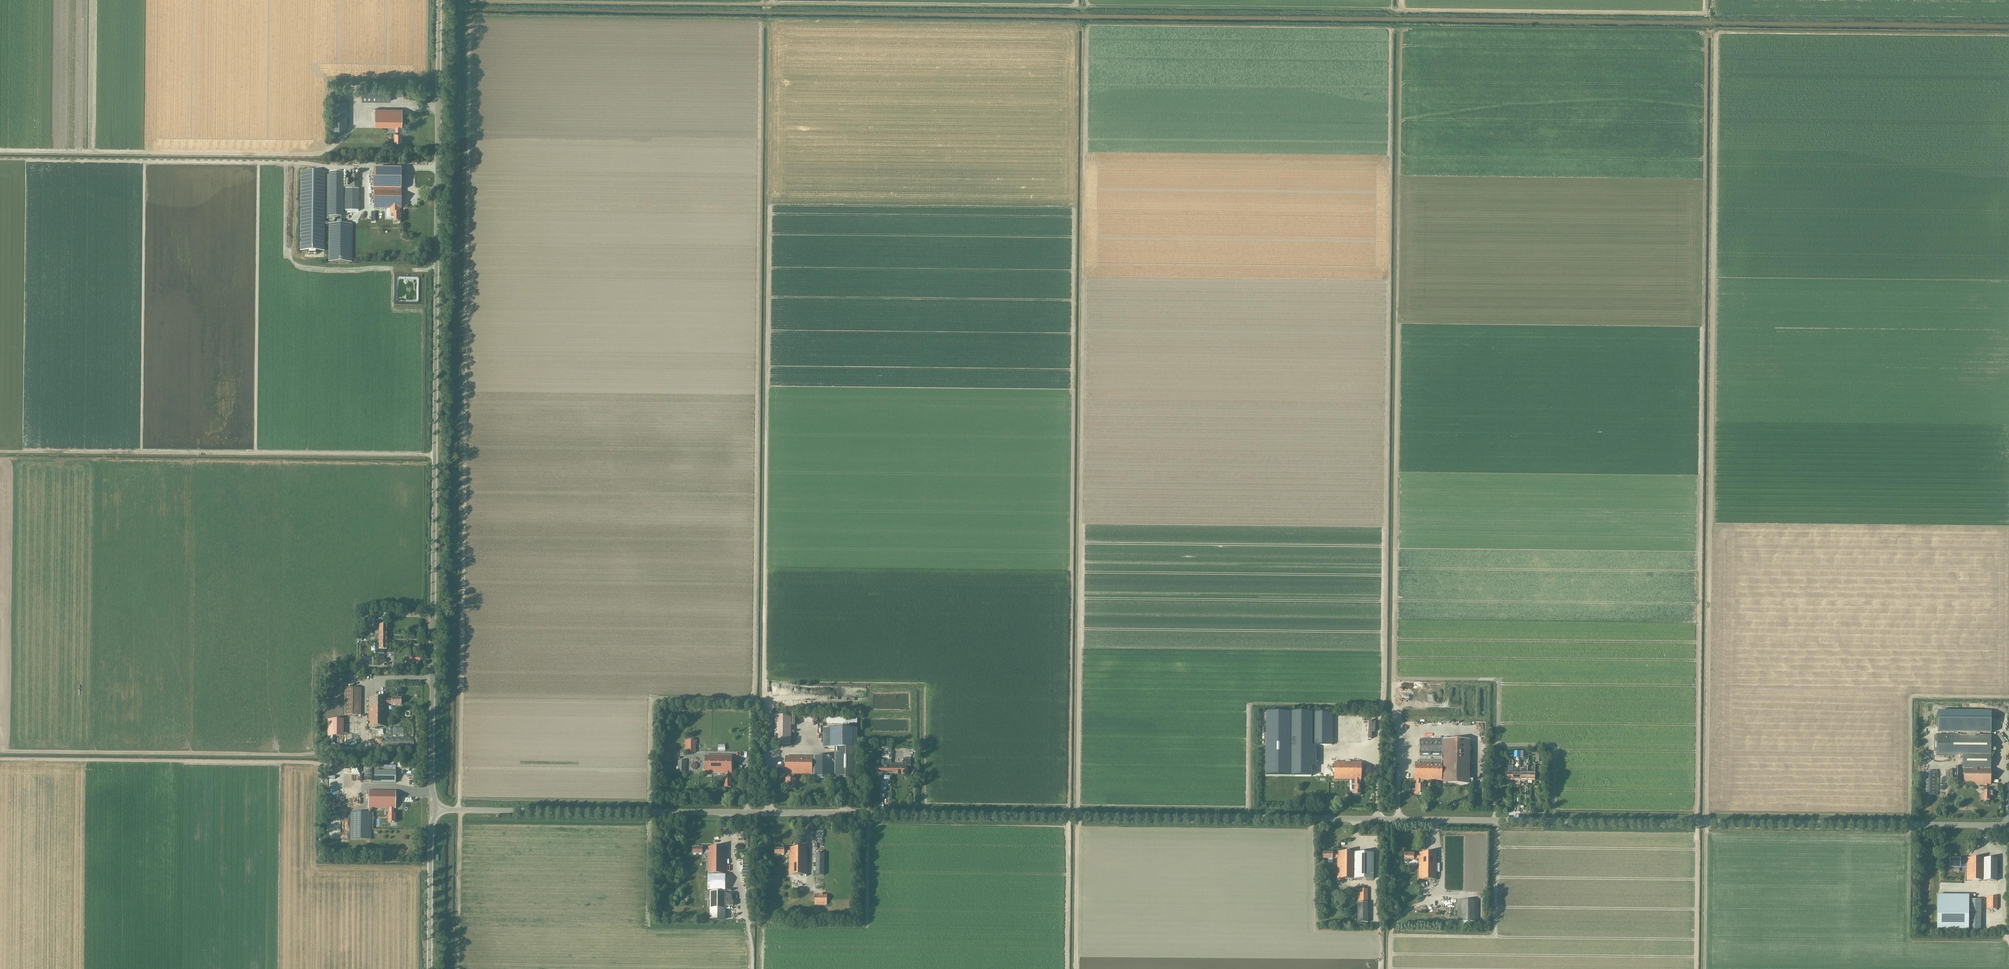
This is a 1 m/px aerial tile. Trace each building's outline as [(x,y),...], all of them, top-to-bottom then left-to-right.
[(401,127),(401,109),(375,109),(375,126),(395,127),(395,132),(394,132),(394,141),(401,141),(401,132),(400,132),(400,127),(401,127)] [(373,169),(373,190),(374,190),(401,191),(401,169),(373,169)] [(310,251),(312,251),(325,251),(326,171),(301,171),(300,251),(310,251)] [(337,220),(337,225),(328,224),(328,262),(351,262),(351,225),(343,225),(343,187),(358,188),(358,175),(348,175),(348,186),(343,186),(343,172),(329,172),(329,175),(327,175),(327,216),(328,216),(328,219),(339,219),(339,220),(337,220)] [(345,189),(345,211),(358,211),(358,190),(345,189)] [(390,218),(393,218),(393,222),(400,223),(400,213),(399,213),(399,208),(401,208),(401,191),(374,190),(374,208),(390,208),(390,218)] [(387,649),(387,643),(375,643),(375,653),(376,654),(384,654),(384,649),(387,649)] [(346,673),(338,673),(338,685),(347,685),(346,673)] [(360,688),(344,688),(344,715),(360,715),(360,688)] [(401,704),(401,698),(391,698),(391,699),(386,699),(386,698),(369,698),(368,726),(386,726),(386,703),(391,703),(391,704),(401,704)] [(1954,736),(1980,736),(1980,733),(1991,733),(1991,713),(1938,712),(1938,733),(1954,733),(1954,736)] [(1265,713),(1265,776),(1289,776),(1311,776),(1311,745),(1331,745),(1331,729),(1332,729),(1332,742),(1361,742),(1361,716),(1333,716),(1332,726),(1331,726),(1332,713),(1290,713),(1265,713)] [(775,716),(775,744),(791,744),(791,716),(775,716)] [(332,738),(342,738),(343,725),(333,725),(332,738)] [(794,774),(814,774),(813,779),(832,780),(832,766),(835,766),(835,780),(857,780),(857,728),(828,728),(828,748),(835,748),(835,756),(812,756),(786,756),(785,774),(787,774),(787,779),(786,779),(786,789),(789,789),(789,790),(795,790),(795,785),(798,785),(798,779),(794,779),(794,774)] [(1954,736),(1934,736),(1934,752),(1937,752),(1937,756),(1962,756),(1962,768),(1964,768),(1964,785),(1984,785),(1984,790),(1983,790),(1983,800),(1990,800),(1990,797),(1993,797),(1994,791),(1990,791),(1991,736),(1991,734),(1987,734),(1987,736),(1980,736),(1954,736)] [(1423,780),(1441,780),(1443,780),(1443,784),(1469,784),(1469,740),(1443,740),(1442,740),(1442,739),(1419,739),(1419,762),(1415,762),(1414,780),(1416,780),(1416,785),(1415,785),(1415,795),(1421,795),(1421,789),(1423,789),(1423,780)] [(685,740),(685,752),(695,752),(695,740),(685,740)] [(732,773),(732,756),(705,755),(705,773),(725,773),(725,778),(725,788),(731,788),(731,778),(730,778),(730,773),(732,773)] [(690,772),(696,772),(696,768),(700,767),(700,764),(699,764),(698,760),(695,760),(696,763),(690,763),(690,772)] [(903,767),(899,767),(899,774),(906,774),(906,766),(911,766),(911,760),(903,760),(903,767)] [(685,772),(685,761),(678,761),(678,766),(676,766),(676,772),(685,772)] [(1351,785),(1351,795),(1360,795),(1360,785),(1360,780),(1361,780),(1361,762),(1334,762),(1334,779),(1351,780),(1351,785)] [(395,783),(396,770),(374,770),(374,783),(395,783)] [(1938,795),(1938,772),(1922,771),(1921,795),(1926,795),(1926,800),(1932,800),(1932,795),(1938,795)] [(353,789),(353,776),(342,776),(342,784),(340,784),(340,789),(353,789)] [(395,808),(396,791),(369,790),(369,808),(389,808),(389,813),(388,813),(388,822),(395,822),(395,813),(394,813),(394,808),(395,808)] [(342,804),(346,809),(354,802),(350,797),(342,804)] [(371,839),(371,833),(371,812),(350,812),(350,839),(371,839)] [(726,874),(726,847),(708,847),(708,849),(702,849),(702,848),(693,848),(693,854),(702,854),(702,853),(708,853),(708,874),(708,890),(712,890),(712,892),(705,892),(705,900),(710,900),(710,919),(726,919),(726,892),(726,874)] [(807,875),(807,848),(784,848),(775,848),(775,854),(779,854),(779,855),(784,855),(784,854),(789,854),(789,874),(807,875)] [(1374,852),(1355,852),(1337,852),(1337,854),(1332,854),(1332,853),(1323,853),(1323,859),(1332,859),(1332,858),(1337,858),(1337,879),(1373,879),(1374,852)] [(824,875),(824,854),(816,853),(816,875),(824,875)] [(1409,859),(1414,860),(1414,859),(1419,859),(1419,879),(1436,880),(1437,853),(1419,853),(1419,854),(1414,854),(1414,853),(1404,853),(1404,862),(1405,862),(1405,863),(1407,863),(1408,862),(1409,862),(1409,859)] [(1967,864),(1967,881),(1984,881),(1984,858),(1967,858),(1967,860),(1967,864)] [(1997,858),(1984,858),(1984,881),(1997,881),(1997,858)] [(1967,864),(1967,860),(1960,860),(1960,859),(1949,859),(1949,868),(1960,868),(1960,864),(1967,864)] [(730,885),(728,898),(737,900),(739,886),(730,885)] [(1358,889),(1358,901),(1368,901),(1368,889),(1358,889)] [(827,905),(827,894),(814,894),(814,905),(827,905)] [(1937,895),(1937,931),(1968,932),(1968,895),(1937,895)] [(1997,913),(1997,897),(1987,897),(1987,909),(1991,909),(1991,913),(1997,913)] [(1457,900),(1456,921),(1478,922),(1478,900),(1457,900)] [(1970,900),(1969,933),(1980,933),(1981,900),(1970,900)] [(1358,902),(1358,923),(1368,923),(1368,902),(1358,902)]
